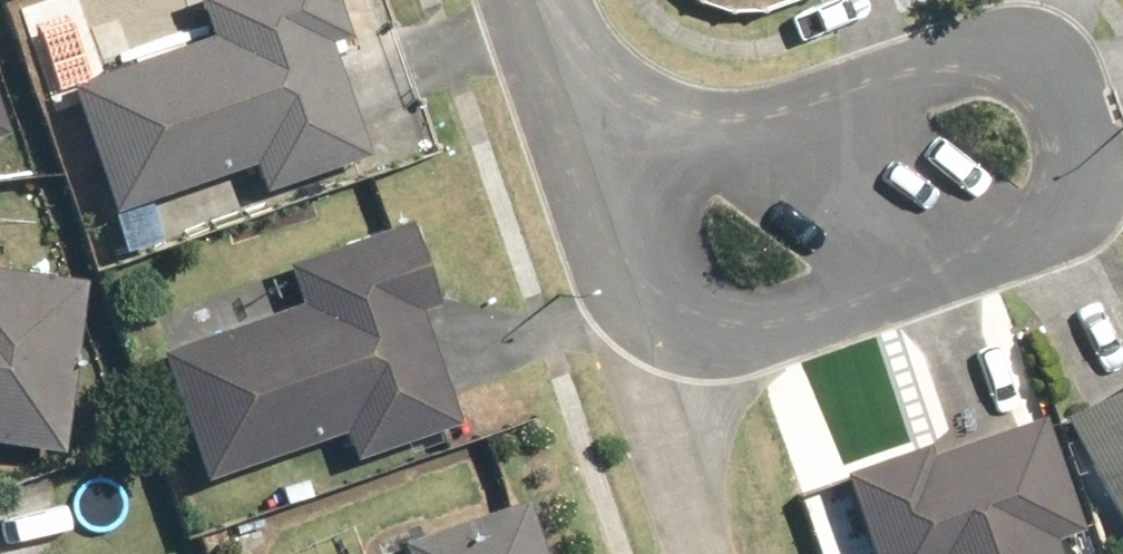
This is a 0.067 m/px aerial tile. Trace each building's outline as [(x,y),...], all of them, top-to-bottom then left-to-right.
[(129,202),(329,124),(280,0),(216,0),(72,56),(129,202)] [(56,448),(59,424),(78,279),(0,269),(0,441),(56,448)] [(205,488),(432,409),(391,293),(165,372),(205,488)] [(1081,427),(1122,514),(1122,407),(1081,427)] [(1025,447),(891,488),(911,553),(1058,553),(1025,447)] [(484,530),(404,553),(491,553),(484,530)]
